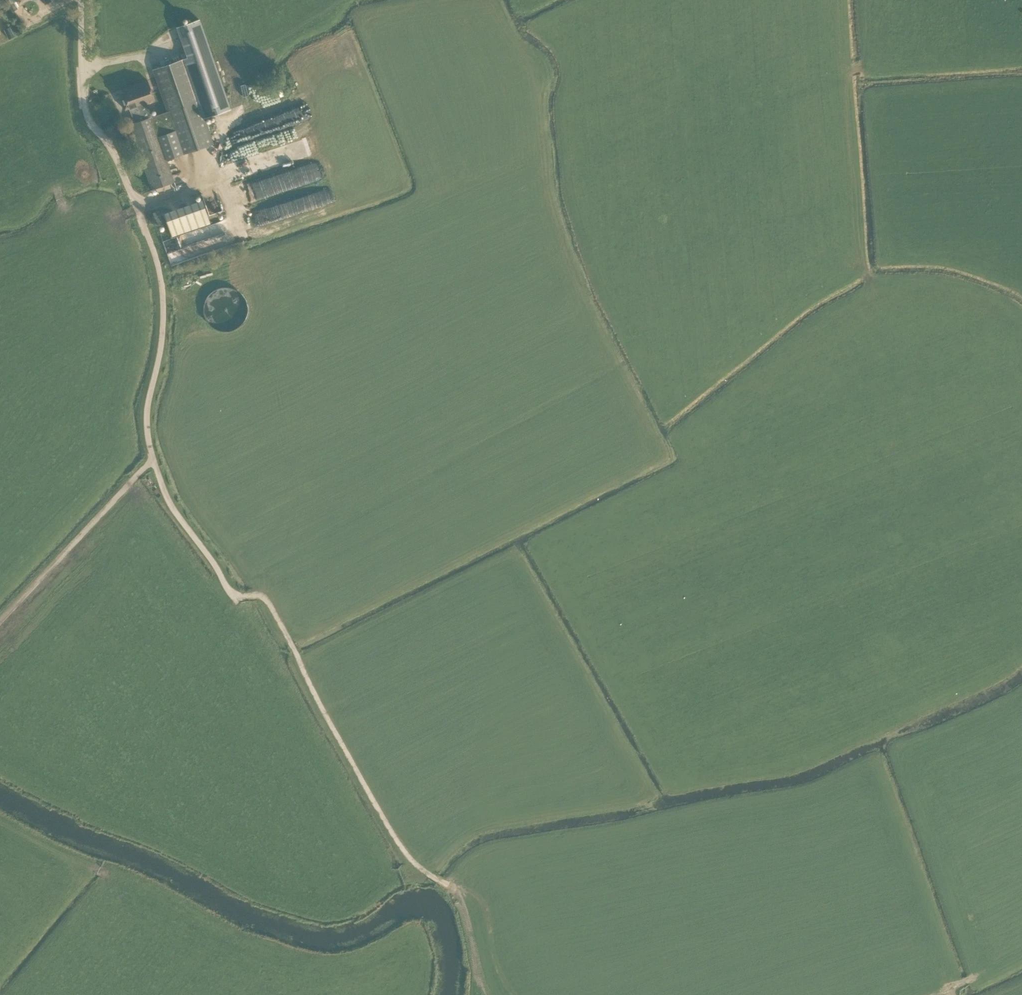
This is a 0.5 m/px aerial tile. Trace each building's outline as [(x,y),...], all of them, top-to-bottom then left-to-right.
[(13,12),(19,9),(14,0),(7,0),(13,12)] [(153,70),(168,112),(153,117),(148,102),(154,99),(148,81),(124,89),(125,92),(120,94),(126,111),(129,110),(134,124),(130,125),(153,190),(175,182),(167,161),(214,144),(205,119),(231,109),(200,19),(176,27),(187,58),(184,59),(153,70)] [(10,29),(4,31),(9,40),(14,38),(10,29)] [(210,224),(203,201),(164,213),(171,236),(210,224)] [(160,211),(154,213),(158,225),(163,223),(160,211)]
